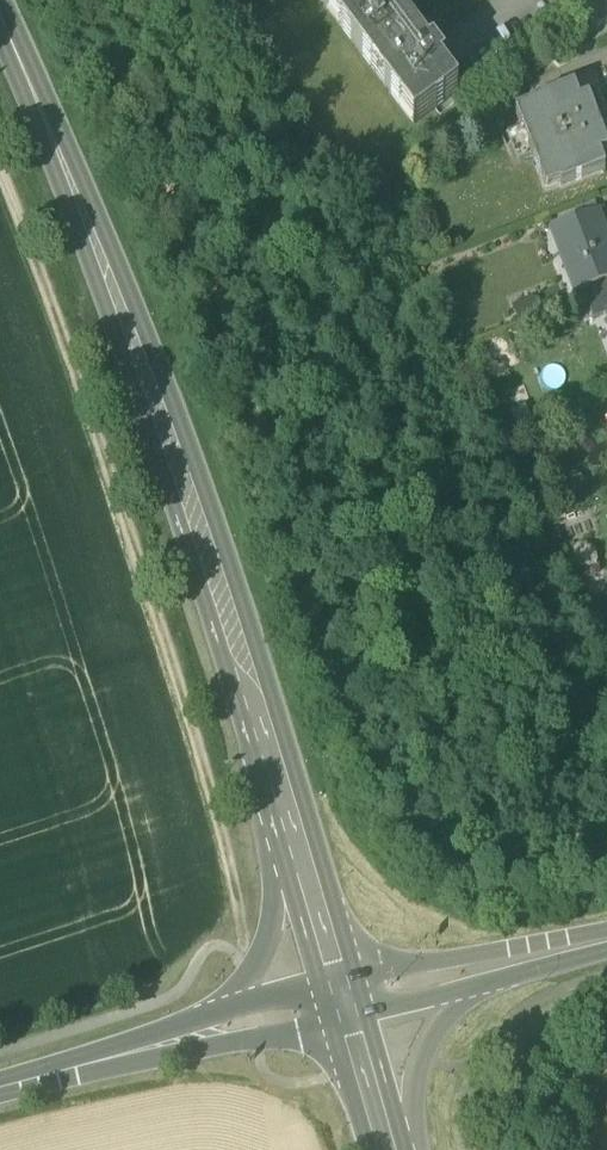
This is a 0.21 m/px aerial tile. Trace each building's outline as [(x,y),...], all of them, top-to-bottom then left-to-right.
[(414,127),(458,94),(440,70),(444,67),(432,52),(428,55),(388,0),(320,0),(414,127)] [(572,91),(575,97),(600,87),(595,72),(567,83),(570,92),(572,91)] [(560,190),(604,173),(598,158),(606,155),(606,153),(588,102),(578,106),(575,97),(572,91),(570,92),(564,94),(567,101),(531,114),(529,115),(532,123),(520,127),(531,155),(533,161),(539,159),(546,177),(554,174),(559,187),(560,190)] [(529,107),(531,114),(567,101),(564,94),(529,107)] [(507,132),(518,160),(531,155),(520,127),(507,132)] [(539,159),(533,161),(544,192),(559,187),(554,174),(546,177),(539,159)] [(576,293),(591,287),(606,281),(606,245),(595,214),(560,228),(570,256),(563,258),(576,293)] [(552,230),(563,258),(570,256),(560,228),(552,230)] [(596,300),(606,295),(606,281),(591,287),(596,300)] [(596,300),(586,303),(592,320),(606,314),(606,295),(596,300)] [(534,298),(511,307),(517,323),(540,314),(534,298)] [(525,406),(509,411),(516,430),(532,424),(525,406)]
